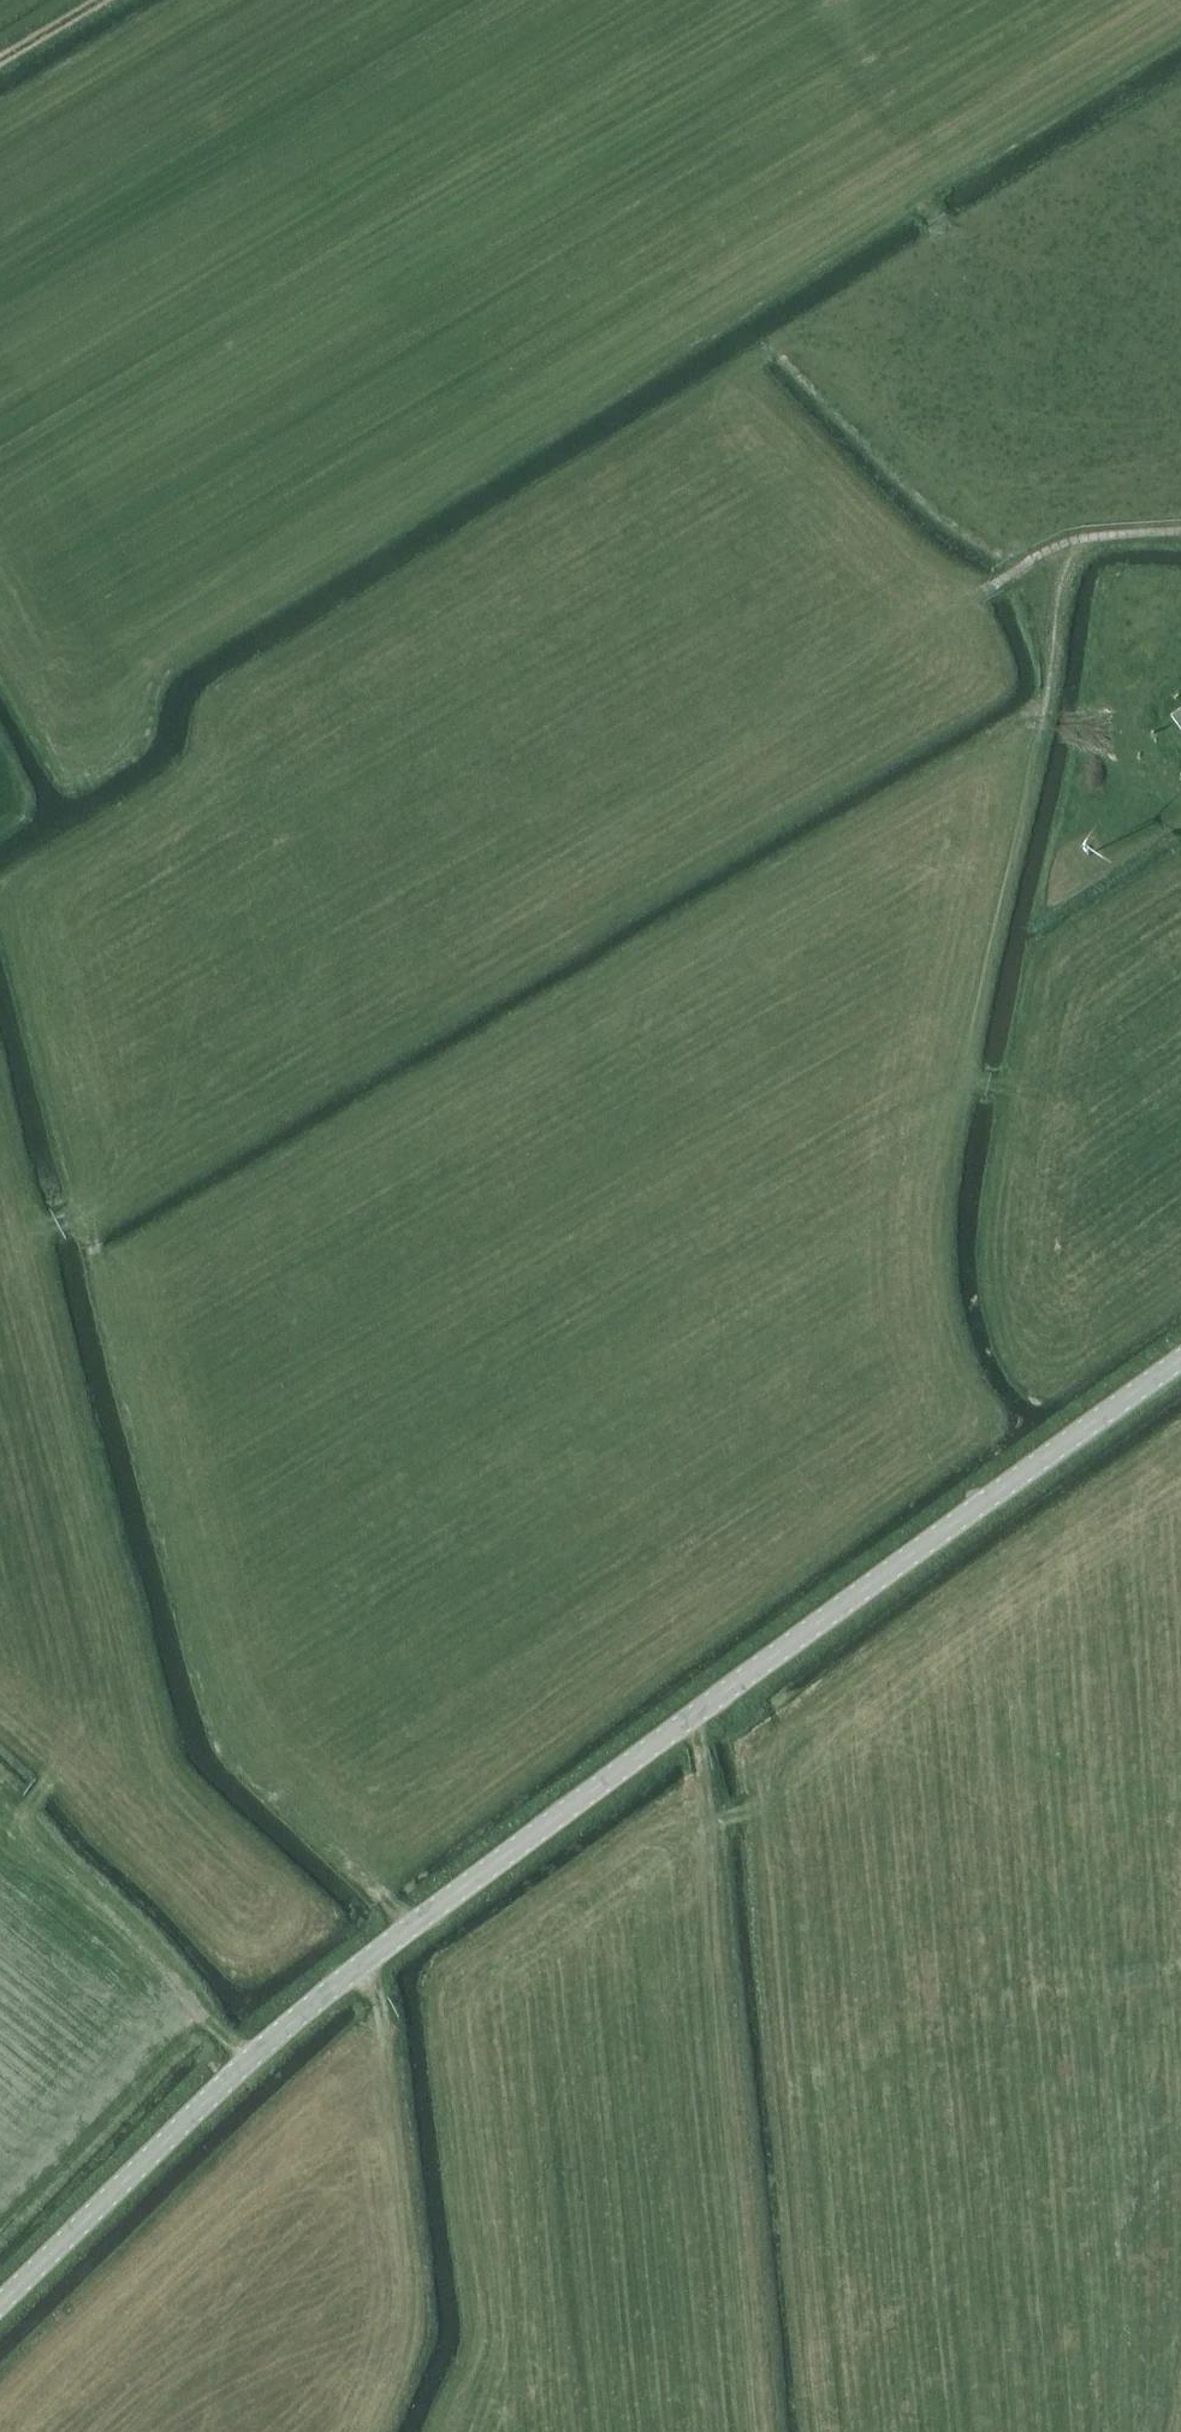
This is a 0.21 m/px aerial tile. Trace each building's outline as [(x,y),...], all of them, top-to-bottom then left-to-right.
[(1180,730),(1180,707),(1170,714),(1180,730)]
